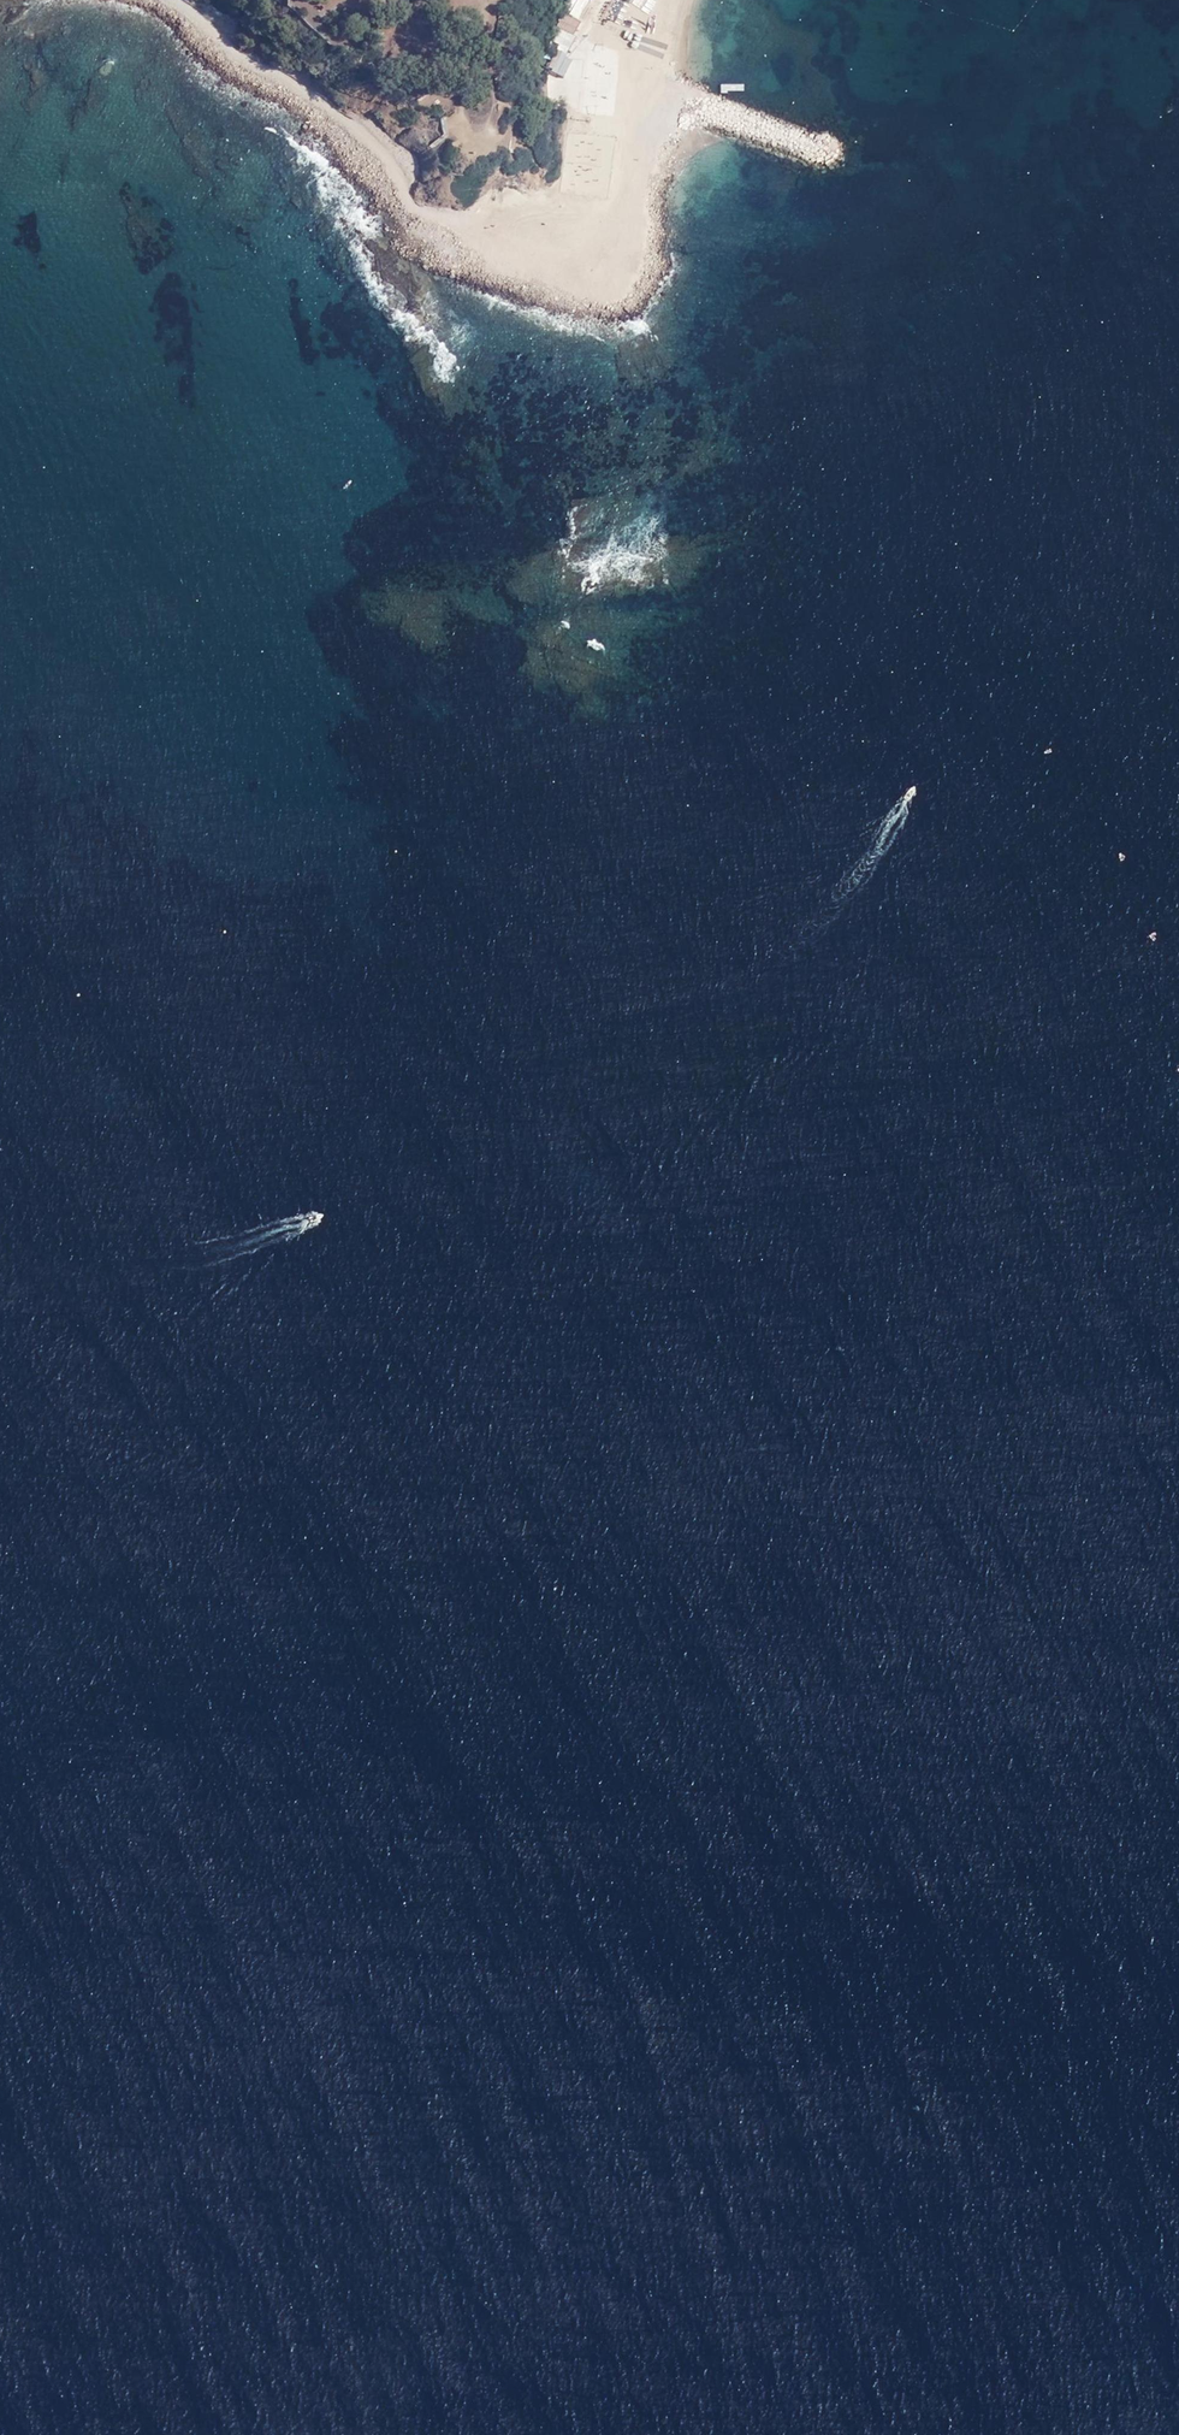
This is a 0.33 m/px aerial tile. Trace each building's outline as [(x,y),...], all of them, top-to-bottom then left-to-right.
[(569,14),(563,27),(575,31),(580,19),(569,14)] [(558,28),(554,43),(569,48),(574,33),(558,28)] [(562,76),(571,59),(557,51),(548,68),(562,76)]
